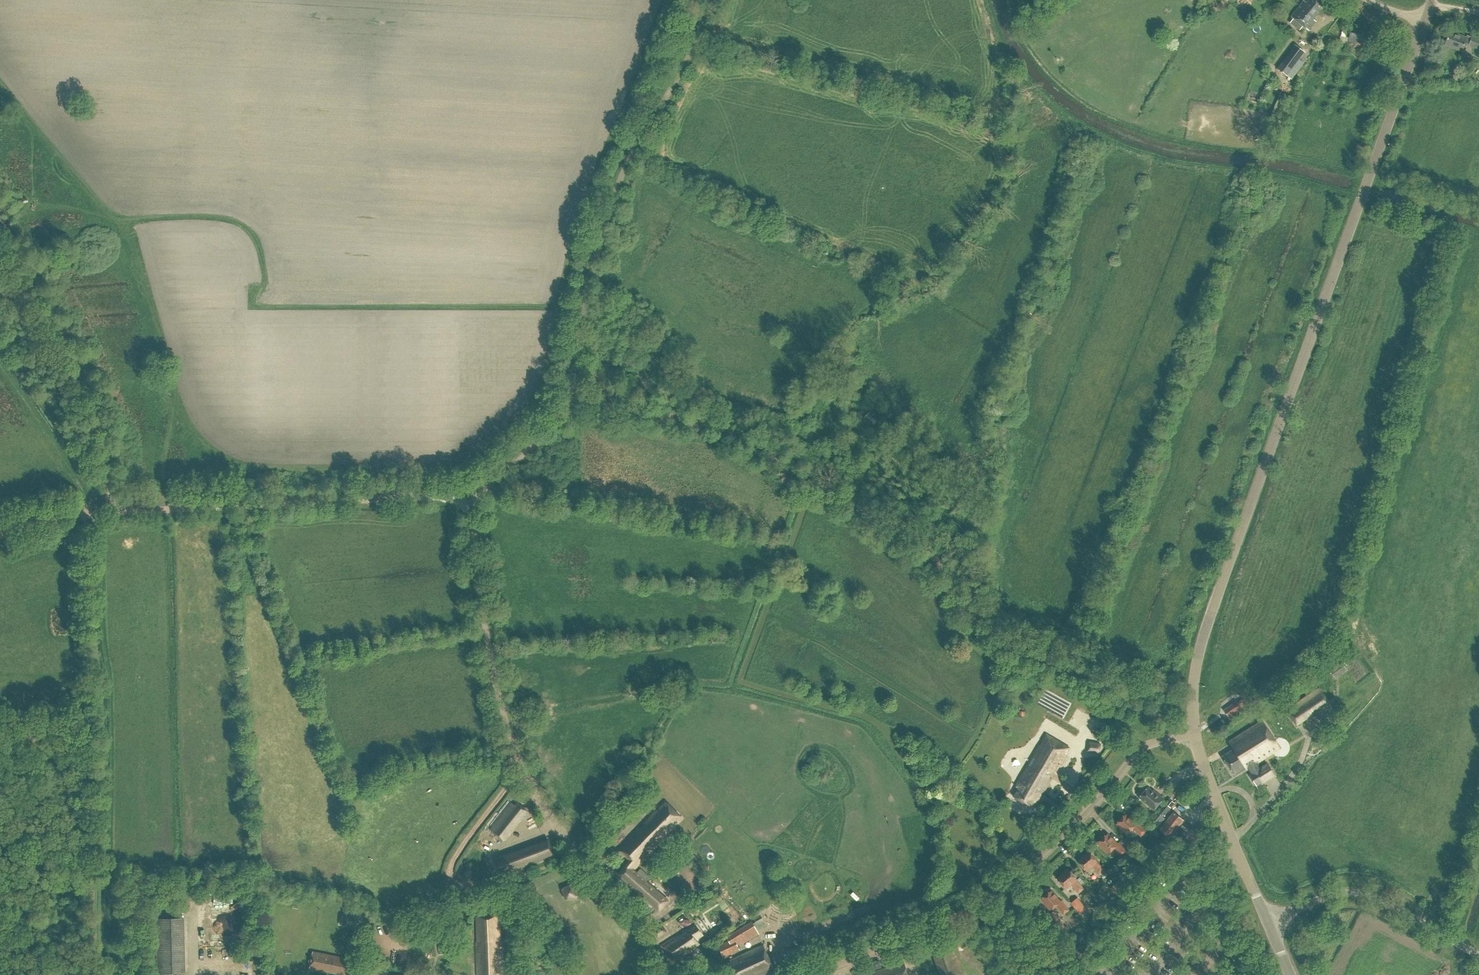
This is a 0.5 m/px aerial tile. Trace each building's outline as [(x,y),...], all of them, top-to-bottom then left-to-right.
[(1319,0),(1305,0),(1304,1),(1303,0),(1302,0),(1290,14),(1295,19),(1291,23),(1300,30),(1303,26),(1309,30),(1317,20),(1315,19),(1325,5),(1319,0)] [(1460,51),(1463,43),(1469,45),(1469,46),(1478,50),(1478,40),(1472,37),(1472,38),(1466,35),(1465,37),(1450,31),(1444,45),(1460,51)] [(1350,33),(1348,40),(1356,42),(1356,44),(1359,44),(1359,43),(1362,43),(1363,36),(1350,33)] [(1293,79),(1305,63),(1300,60),(1306,52),(1296,45),(1278,69),(1293,79)] [(1468,56),(1478,58),(1478,50),(1469,49),(1468,56)] [(876,426),(880,421),(870,412),(865,417),(876,426)] [(1331,674),(1334,679),(1345,672),(1340,663),(1326,671),(1328,675),(1331,674)] [(1295,726),(1328,703),(1317,687),(1284,709),(1295,726)] [(1228,719),(1246,706),(1239,697),(1222,711),(1228,719)] [(1354,726),(1359,717),(1355,715),(1350,724),(1354,726)] [(1259,769),(1256,764),(1280,747),(1262,720),(1228,742),(1233,750),(1222,758),(1233,775),(1244,768),(1245,770),(1249,768),(1252,772),(1249,774),(1256,786),(1275,775),(1268,763),(1259,769)] [(1034,804),(1067,748),(1044,734),(1013,786),(1016,788),(1011,797),(1028,807),(1031,802),(1034,804)] [(1099,754),(1100,745),(1087,743),(1086,752),(1099,754)] [(1139,798),(1154,811),(1164,798),(1154,790),(1153,791),(1148,787),(1139,798)] [(637,811),(642,805),(637,800),(632,807),(637,811)] [(681,817),(664,802),(657,810),(655,808),(641,823),(643,825),(641,827),(639,829),(638,827),(615,851),(624,858),(628,862),(625,865),(617,874),(628,884),(657,910),(667,900),(645,881),(648,878),(642,874),(640,876),(632,870),(635,867),(664,836),(663,835),(681,817)] [(515,806),(510,803),(489,829),(504,841),(528,811),(517,803),(515,806)] [(1158,828),(1166,818),(1164,817),(1171,808),(1165,803),(1150,821),(1158,828)] [(1193,828),(1174,812),(1160,829),(1182,848),(1187,842),(1191,846),(1208,826),(1200,820),(1193,828)] [(1136,823),(1126,813),(1116,823),(1127,833),(1131,828),(1140,836),(1146,829),(1138,821),(1136,823)] [(1117,843),(1107,832),(1097,842),(1108,853),(1113,848),(1121,856),(1127,850),(1119,841),(1117,843)] [(498,859),(504,875),(553,856),(547,839),(498,859)] [(1104,870),(1096,861),(1097,861),(1089,851),(1077,861),(1086,871),(1091,866),(1098,875),(1104,870)] [(1126,861),(1132,855),(1128,851),(1121,857),(1126,861)] [(1084,888),(1076,879),(1077,879),(1068,869),(1057,879),(1065,888),(1070,884),(1078,893),(1084,888)] [(1118,896),(1127,887),(1120,879),(1111,888),(1118,896)] [(574,880),(561,884),(566,898),(579,894),(574,880)] [(1060,900),(1051,889),(1040,898),(1048,909),(1055,904),(1063,914),(1069,909),(1062,899),(1060,900)] [(723,910),(728,906),(722,895),(716,899),(723,910)] [(1081,915),(1088,909),(1078,898),(1071,903),(1081,915)] [(454,908),(463,907),(462,899),(453,900),(454,908)] [(460,910),(450,912),(453,927),(463,925),(460,910)] [(1055,928),(1063,923),(1054,912),(1047,917),(1055,928)] [(500,943),(498,939),(498,916),(476,917),(477,943),(475,943),(476,974),(501,974),(500,943)] [(157,973),(185,973),(184,918),(156,919),(157,973)] [(690,949),(698,943),(695,939),(702,934),(694,922),(660,946),(665,953),(671,949),(674,954),(669,958),(672,964),(692,951),(690,949)] [(760,933),(753,922),(728,937),(729,940),(731,943),(736,941),(738,946),(760,933)] [(658,938),(667,931),(662,925),(653,931),(658,938)] [(440,954),(450,953),(447,935),(439,936),(440,947),(439,947),(440,954)] [(731,943),(729,940),(718,945),(724,958),(740,950),(738,946),(736,941),(731,943)] [(774,969),(763,945),(729,959),(731,963),(729,964),(734,974),(754,974),(761,974),(774,969)] [(951,946),(933,953),(941,974),(962,974),(951,946)] [(353,959),(313,951),(310,969),(340,974),(350,974),(353,959)] [(1046,968),(1059,959),(1055,954),(1042,963),(1046,968)] [(903,962),(864,974),(907,974),(903,962)]
